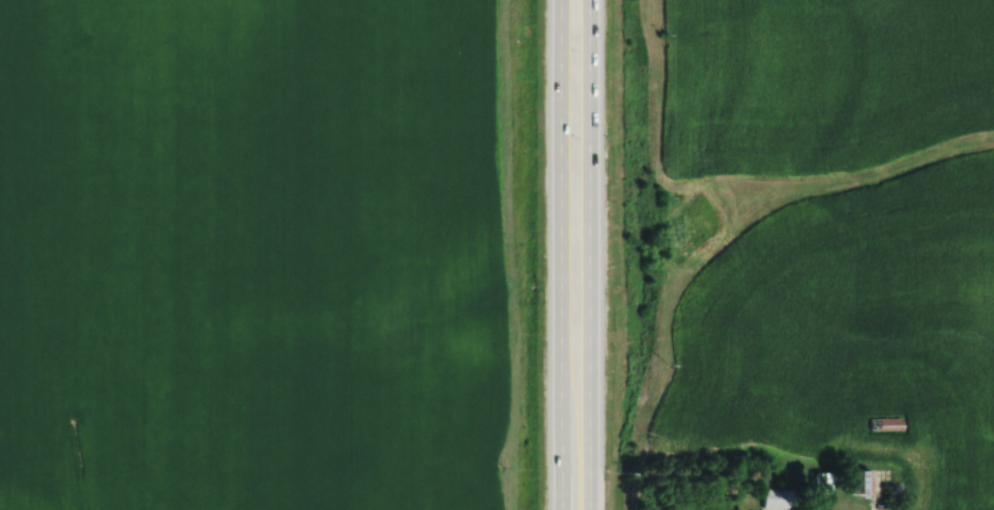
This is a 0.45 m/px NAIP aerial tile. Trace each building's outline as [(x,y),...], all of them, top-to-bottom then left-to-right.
[(869,418),(870,430),(902,429),(902,417),(869,418)] [(850,470),(851,494),(857,494),(857,498),(865,498),(865,494),(871,494),(871,470),(850,470)] [(812,473),(813,493),(829,493),(829,473),(812,473)] [(762,489),(762,508),(791,509),(791,489),(762,489)]
